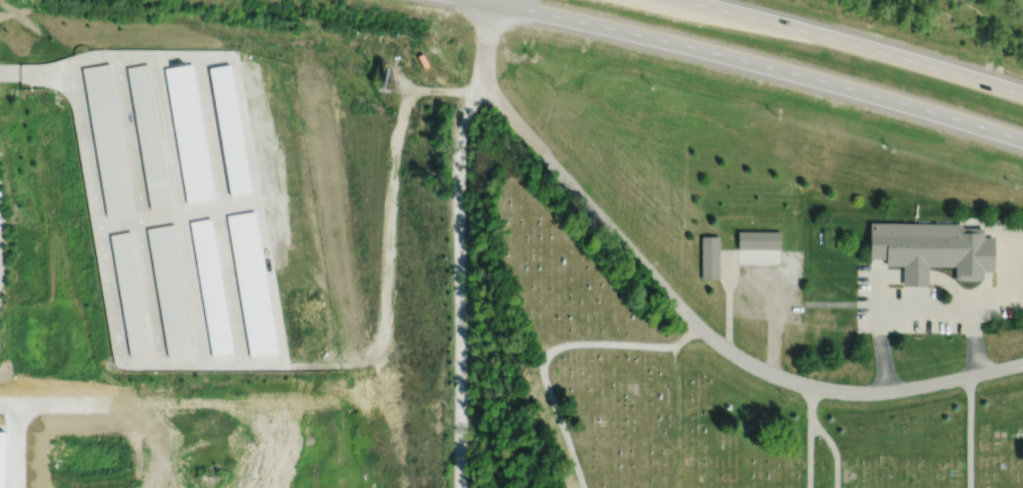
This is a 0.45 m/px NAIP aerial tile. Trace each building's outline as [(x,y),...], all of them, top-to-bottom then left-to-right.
[(82,68),(110,63),(134,212),(107,216),(82,68)] [(127,67),(150,209),(172,205),(148,64),(127,67)] [(164,68),(192,64),(214,198),(187,203),(164,68)] [(209,69),(229,196),(251,192),(230,65),(209,69)] [(226,215),(254,211),(277,352),(249,356),(226,215)] [(189,221),(211,356),(232,352),(211,217),(189,221)] [(870,223),(870,259),(886,259),(886,266),(903,266),(903,276),(903,286),(928,286),(928,276),(928,266),(956,266),(956,280),(984,280),(984,272),(988,272),(994,272),(995,238),(988,237),(984,237),(984,228),(963,228),(963,224),(870,223)] [(145,229),(173,225),(194,353),(166,358),(145,229)] [(737,231),(737,249),(780,249),(780,231),(737,231)] [(110,235),(130,357),(151,353),(131,232),(110,235)] [(701,237),(701,278),(718,278),(719,237),(701,237)]
